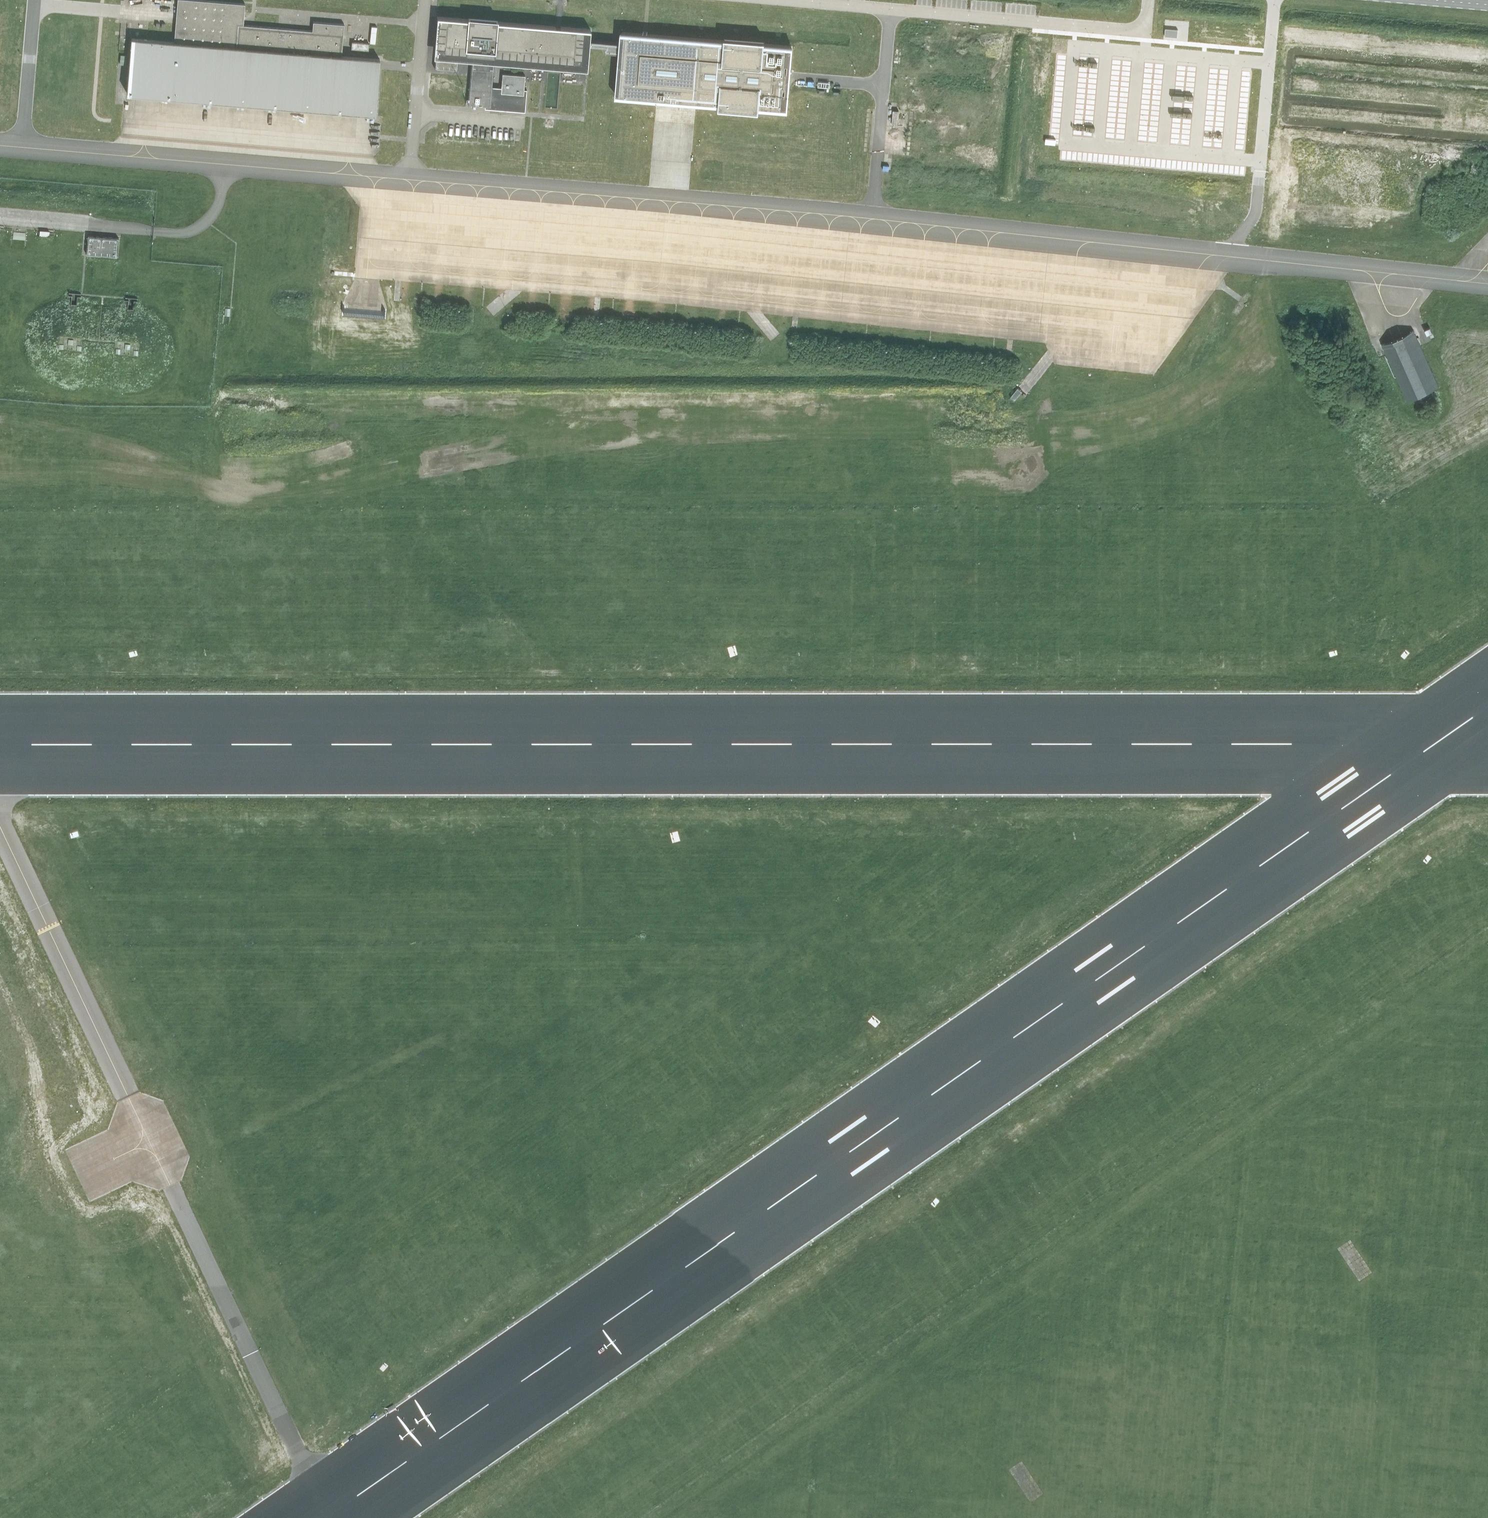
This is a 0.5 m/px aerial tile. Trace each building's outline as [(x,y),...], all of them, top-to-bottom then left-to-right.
[(245,25),(243,25),(245,3),(203,0),(177,0),(173,42),(131,38),(126,93),(375,114),(379,59),(341,56),(341,53),(344,24),(313,22),(312,31),(245,25)] [(590,30),(590,29),(584,29),(560,27),(555,26),(495,21),(496,17),(466,15),(465,18),(447,17),(439,17),(438,17),(434,68),(457,70),(459,51),(465,52),(499,55),(529,58),(529,63),(541,64),(548,65),(548,64),(561,65),(561,66),(585,68),(587,45),(590,45),(606,46),(606,51),(622,53),(621,55),(618,96),(658,99),(657,101),(658,101),(696,104),(696,102),(784,109),(786,85),(788,85),(788,84),(789,72),(789,71),(787,71),(789,47),(789,46),(739,42),(694,38),(662,36),(648,34),(647,34),(647,32),(643,32),(642,34),(623,32),(623,35),(623,40),(622,43),(590,40),(583,39),(583,33),(583,30),(590,30)] [(1177,29),(1165,28),(1164,37),(1177,38),(1177,29)] [(352,42),(351,49),(368,50),(369,43),(352,42)] [(468,105),(484,106),(490,106),(492,85),(495,56),(472,54),(468,105)] [(523,94),(524,90),(524,87),(525,75),(502,74),(501,85),(501,93),(523,94)] [(501,85),(492,85),(490,106),(524,109),(526,87),(524,87),(524,90),(523,94),(501,93),(501,85)] [(86,254),(114,257),(117,257),(118,238),(88,235),(86,254)] [(1381,344),(1386,355),(1387,357),(1386,358),(1387,360),(1388,360),(1406,401),(1418,395),(1421,402),(1432,397),(1429,391),(1438,386),(1423,352),(1421,347),(1413,330),(1381,344)] [(1022,392),(1018,388),(1010,397),(1015,401),(1022,392)]
